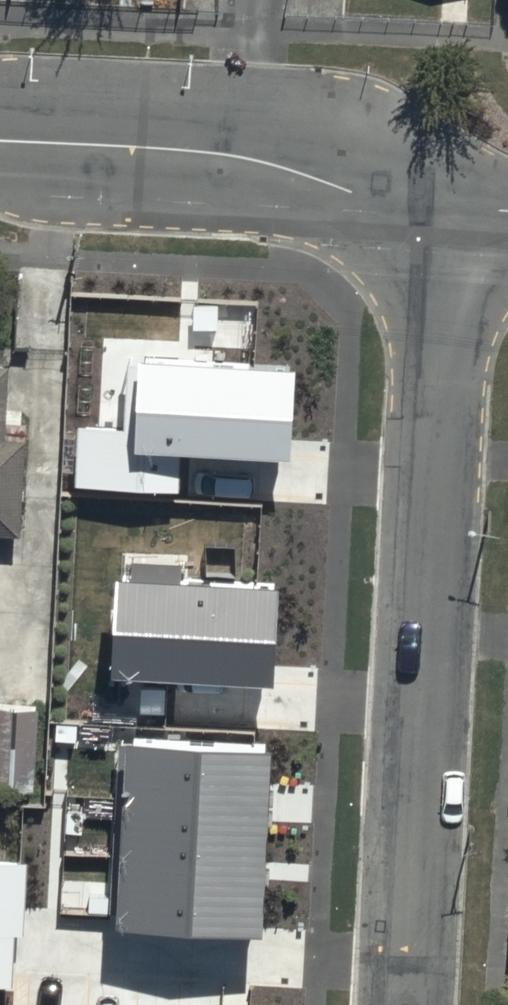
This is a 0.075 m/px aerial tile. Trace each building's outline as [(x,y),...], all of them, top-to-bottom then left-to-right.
[(294,368),(131,360),(127,430),(79,428),(76,488),(179,494),(181,455),(289,461),(294,368)] [(17,542),(23,374),(0,373),(0,542),(17,542)] [(278,589),(115,581),(110,682),(273,689),(278,589)] [(0,706),(0,785),(30,787),(34,707),(0,706)] [(274,751),(129,743),(118,931),(263,939),(274,751)] [(15,992),(18,936),(22,936),(26,865),(0,864),(0,991),(15,992)]
